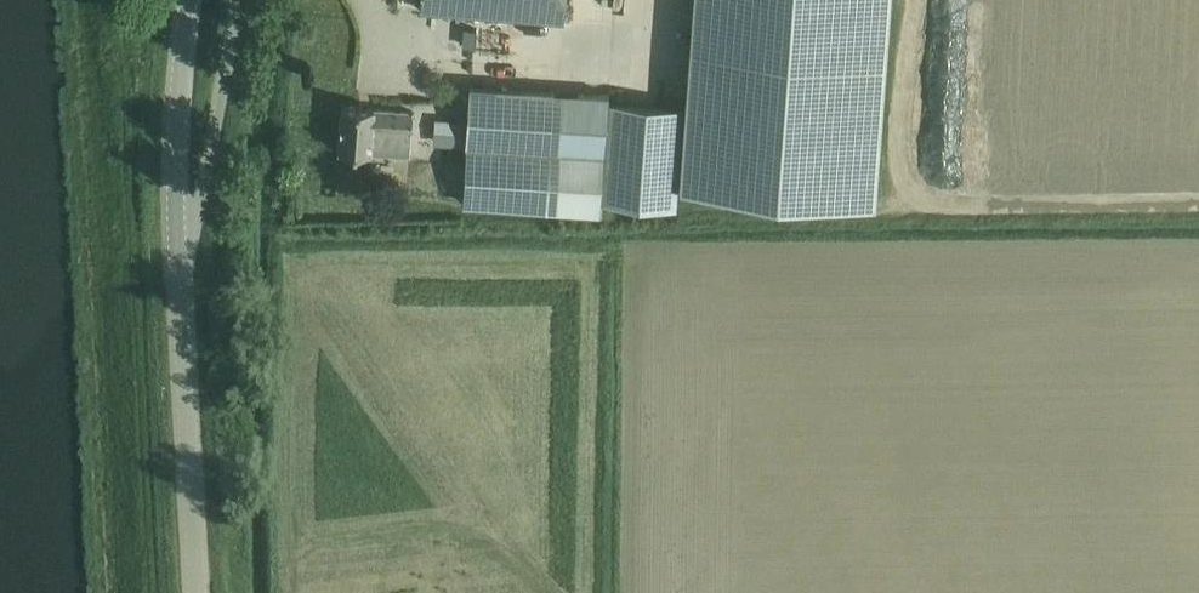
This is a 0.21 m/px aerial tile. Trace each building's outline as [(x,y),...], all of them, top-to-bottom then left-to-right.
[(421,9),(564,20),(566,0),(422,0),(421,9)] [(750,186),(875,195),(889,0),(764,0),(750,186)] [(610,94),(554,90),(471,85),(467,143),(468,143),(605,154),(609,101),(610,94)] [(676,183),(682,106),(609,101),(605,154),(602,200),(675,205),(676,183)] [(343,105),(339,150),(364,152),(370,152),(410,155),(413,112),(374,109),(374,108),(367,107),(343,105)] [(602,200),(605,154),(468,143),(464,203),(601,212),(602,200)]
